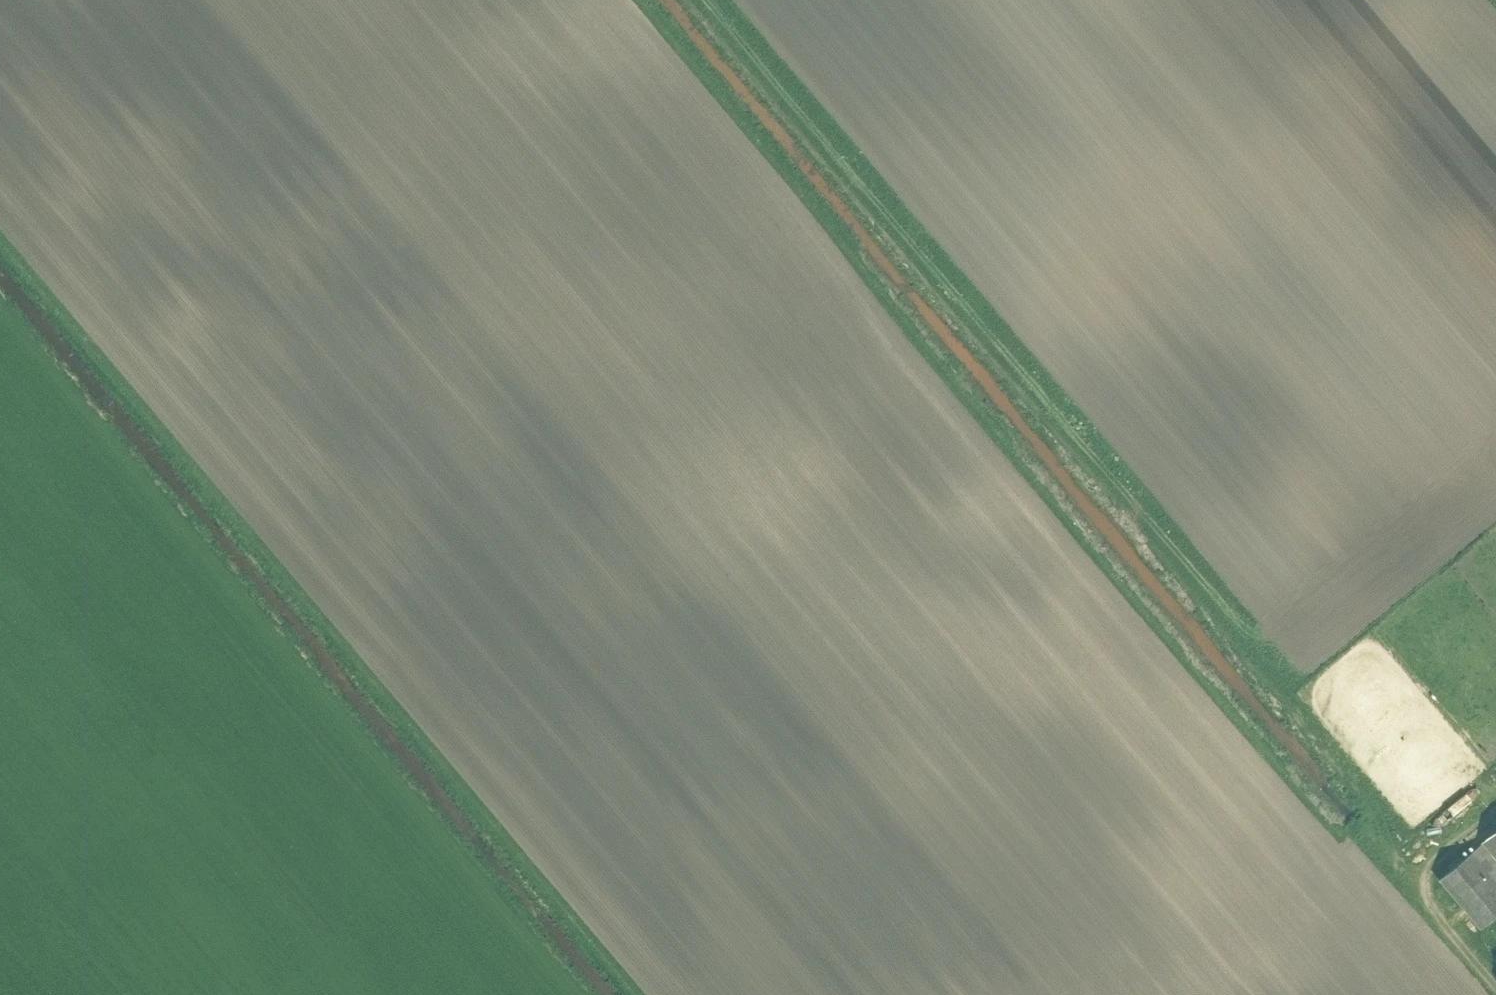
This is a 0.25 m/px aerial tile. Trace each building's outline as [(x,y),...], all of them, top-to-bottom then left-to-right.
[(1495,915),(1495,829),(1483,840),(1484,841),(1441,877),(1482,926),(1495,915)]
